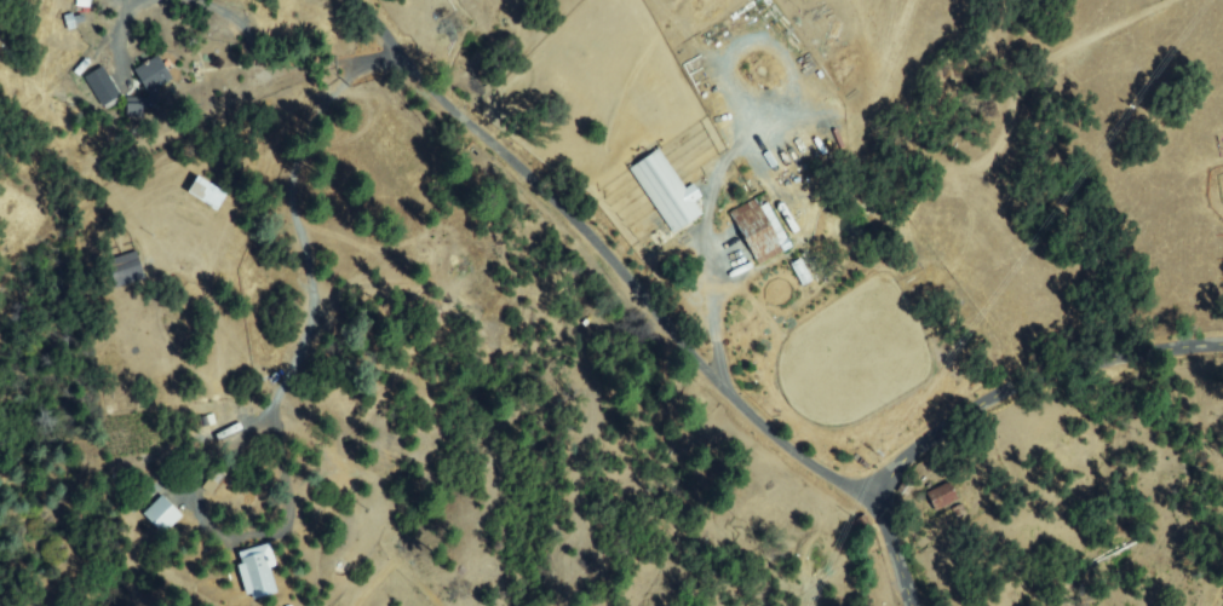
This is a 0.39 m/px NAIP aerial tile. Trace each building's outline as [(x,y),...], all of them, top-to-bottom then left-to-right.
[(137,70),(157,58),(171,80),(150,92),(137,70)] [(102,70),(119,97),(104,106),(87,79),(102,70)] [(128,105),(143,105),(142,117),(128,116),(128,105)] [(224,197),(217,209),(191,194),(197,181),(224,197)] [(759,260),(734,217),(756,204),(781,248),(759,260)] [(142,279),(117,287),(109,265),(134,256),(142,279)] [(190,494),(201,507),(224,487),(212,474),(190,494)] [(912,487),(907,496),(900,491),(905,483),(912,487)] [(938,512),(930,495),(949,486),(957,502),(938,512)] [(954,508),(963,504),(966,514),(958,518),(954,508)] [(866,515),(875,532),(862,541),(852,524),(866,515)]
